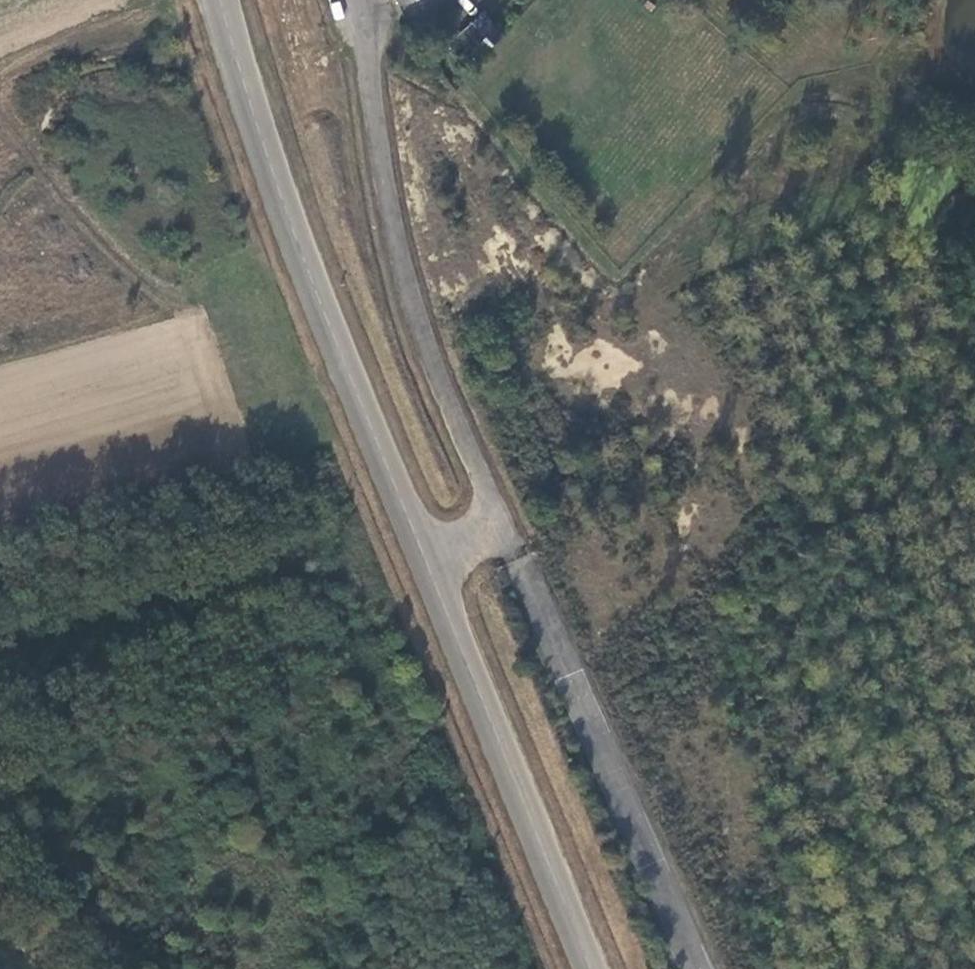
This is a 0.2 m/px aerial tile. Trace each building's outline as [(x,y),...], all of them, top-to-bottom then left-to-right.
[(457,62),(469,51),(482,40),(465,22),(461,18),(437,40),(457,62)]
